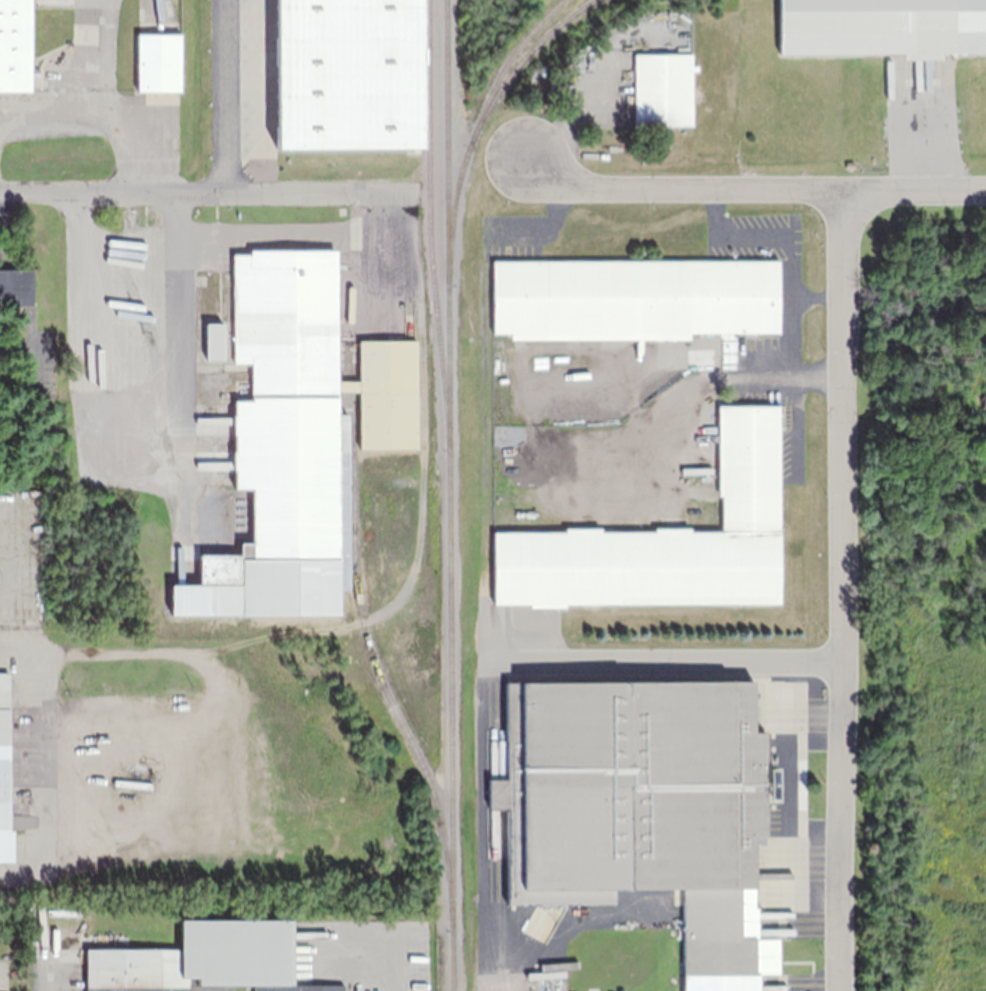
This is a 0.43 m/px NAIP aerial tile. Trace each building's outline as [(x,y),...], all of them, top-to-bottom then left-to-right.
[(30,91),(0,91),(0,0),(31,0),(31,6),(31,67),(40,67),(40,69),(39,76),(31,76),(31,88),(31,91),(30,91)] [(412,0),(264,0),(264,149),(270,151),(414,150),(412,0)] [(780,53),(779,0),(985,0),(985,52),(957,52),(941,52),(941,59),(904,59),(904,52),(887,53),(780,53)] [(137,33),(179,33),(181,33),(181,91),(178,91),(137,91),(137,33)] [(689,53),(692,53),(692,64),(698,64),(698,70),(693,70),(693,125),(635,125),(634,53),(689,53)] [(232,265),(232,254),(250,253),(250,249),(337,248),(337,285),(338,316),(351,316),(351,290),(359,290),(360,330),(351,330),(351,323),(337,323),(338,380),(359,380),(359,340),(361,340),(401,340),(416,339),(417,448),(360,448),(359,391),(353,391),(338,391),(339,414),(348,414),(350,521),(350,538),(350,589),(339,589),(339,583),(200,585),(199,555),(240,555),(240,542),(252,542),(251,488),(235,488),(235,483),(234,469),(233,469),(233,451),(234,451),(234,433),(233,433),(232,414),(234,414),(234,411),(234,400),(251,399),(251,362),(234,363),(233,338),(223,338),(224,359),(206,359),(206,323),(223,323),(223,336),(233,336),(232,265)] [(532,260),(707,260),(779,260),(779,333),(756,333),(756,337),(744,337),(744,332),(736,332),(690,332),(690,339),(511,339),(511,332),(509,332),(493,333),(493,260),(532,260)] [(21,304),(0,304),(0,269),(34,269),(34,304),(21,304)] [(719,405),(779,405),(779,483),(779,603),(566,603),(566,607),(556,607),(532,607),(530,607),(530,604),(494,604),(494,531),(565,531),(565,527),(601,527),(601,531),(654,531),(654,527),(690,527),(690,531),(722,530),(722,495),(718,495),(718,405),(719,405)] [(15,861),(0,861),(0,672),(10,672),(10,829),(14,829),(15,861)] [(48,914),(48,909),(82,909),(82,915),(79,915),(79,916),(79,918),(75,918),(75,915),(48,915),(48,914)] [(344,984),(344,990),(254,990),(254,984),(234,984),(198,984),(198,977),(189,977),(189,990),(86,990),(87,949),(87,948),(181,948),(181,919),(294,919),(294,925),(294,984),(318,984),(344,984)] [(759,990),(683,990),(683,973),(758,973),(759,973),(759,990)]
